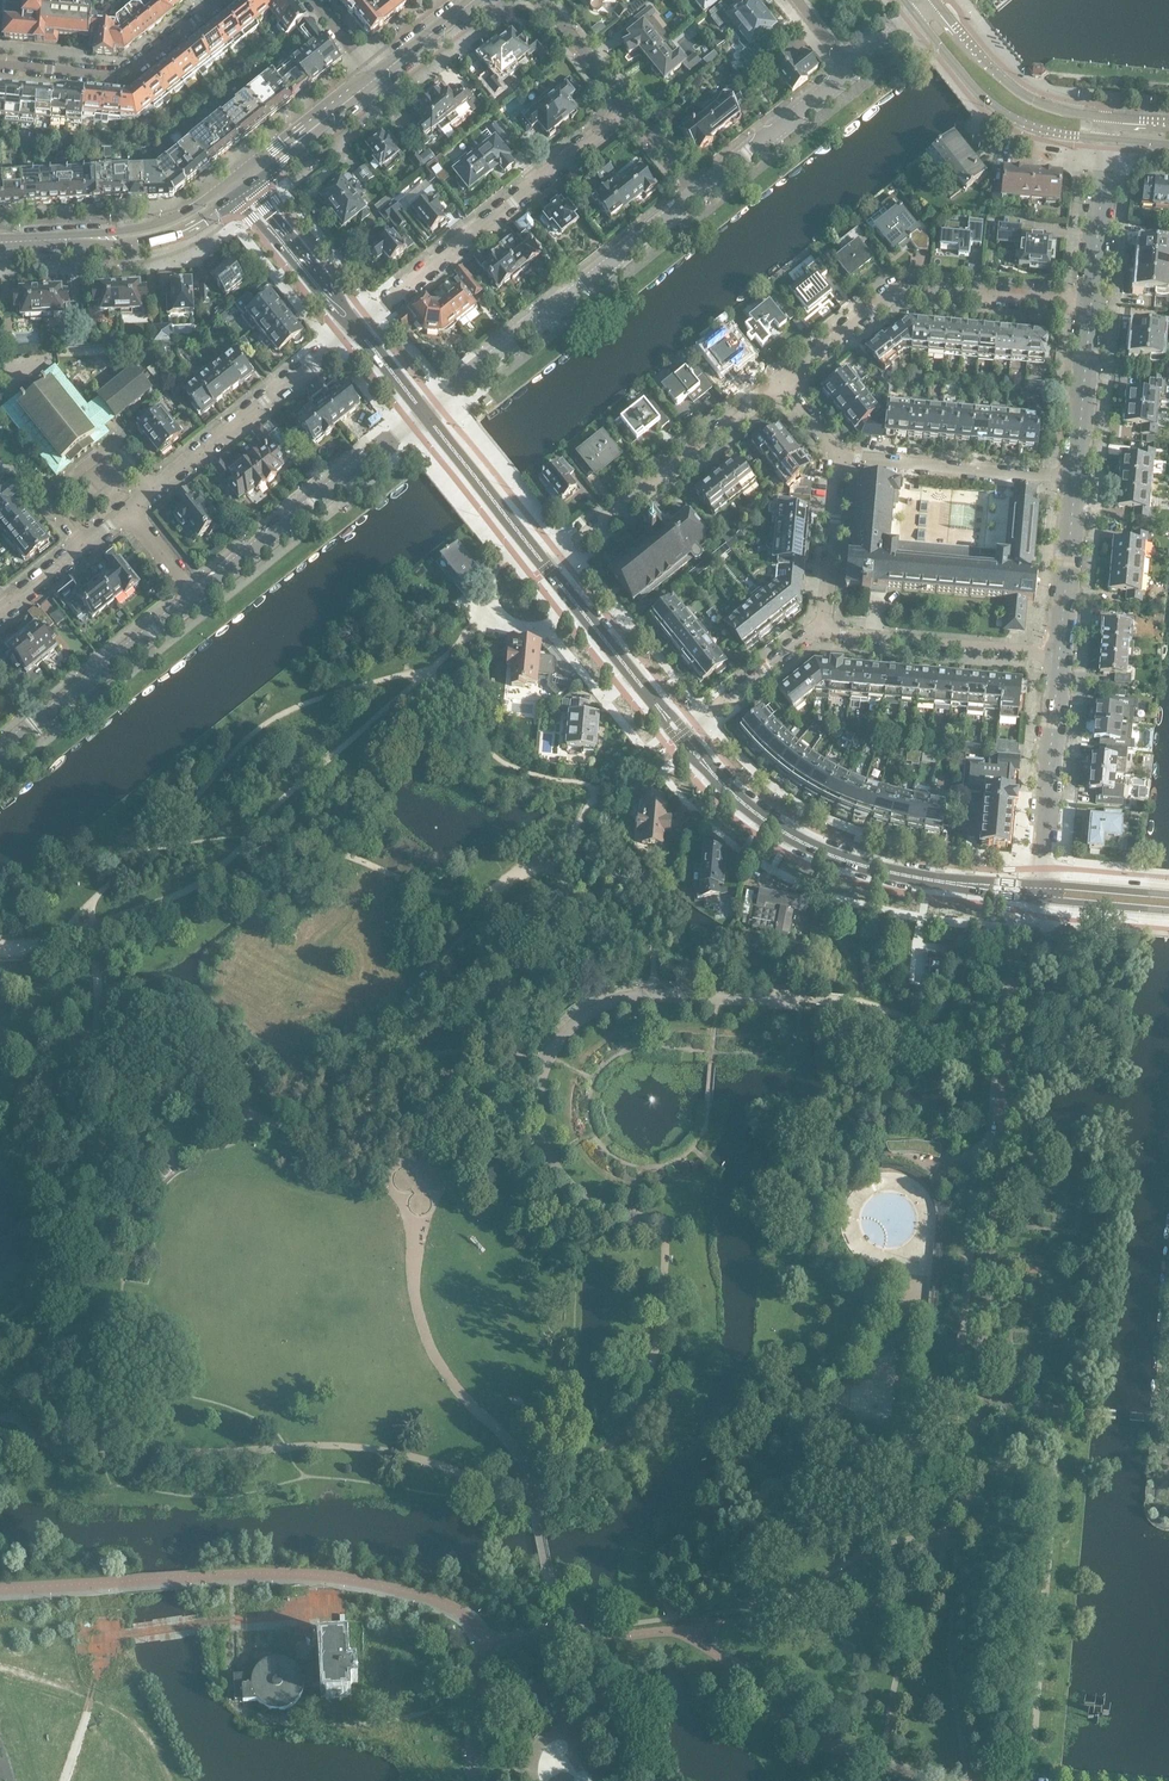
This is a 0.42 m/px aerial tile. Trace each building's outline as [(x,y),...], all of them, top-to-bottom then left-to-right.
[(24,22),(6,21),(4,38),(35,41),(35,43),(44,44),(45,42),(57,44),(58,35),(90,38),(92,19),(93,11),(89,6),(55,3),(55,0),(26,0),(24,22)] [(162,0),(161,0),(155,5),(150,0),(148,0),(140,7),(156,25),(172,13),(162,0)] [(172,13),(178,8),(176,6),(184,0),(162,0),(172,13)] [(260,0),(246,0),(241,5),(256,24),(261,19),(260,18),(269,10),(260,0)] [(287,0),(260,0),(269,10),(272,15),(280,9),(278,7),(287,0)] [(301,12),(291,0),(287,0),(278,7),(280,9),(272,15),(279,24),(275,27),(283,38),(294,29),(307,19),(301,12)] [(348,12),(362,0),(338,0),(348,12)] [(368,4),(369,1),(369,0),(362,0),(348,12),(367,35),(370,35),(371,37),(385,25),(368,4)] [(384,0),(372,0),(370,1),(369,1),(368,4),(385,25),(391,21),(391,19),(396,14),(384,0)] [(402,0),(384,0),(396,14),(407,6),(402,0)] [(591,9),(593,8),(595,11),(598,11),(601,8),(602,6),(599,3),(602,0),(583,0),(591,9)] [(703,13),(720,0),(693,0),(703,13)] [(765,11),(761,6),(759,6),(754,0),(749,0),(746,3),(745,1),(732,11),(733,13),(731,15),(727,18),(728,20),(738,33),(765,11)] [(618,19),(629,11),(624,4),(613,13),(618,19)] [(256,24),(241,5),(226,16),(244,38),(253,31),(251,28),(256,24)] [(156,25),(140,7),(136,6),(125,15),(143,36),(156,25)] [(661,45),(644,23),(656,14),(650,7),(630,23),(635,29),(628,35),(632,40),(624,44),(629,54),(638,50),(640,49),(646,57),(661,45)] [(727,18),(731,15),(725,8),(712,18),(719,27),(728,20),(727,18)] [(769,31),(775,26),(769,18),(769,16),(765,11),(738,33),(749,45),(750,47),(754,44),(756,41),(758,43),(770,33),(769,31)] [(143,36),(125,15),(116,23),(116,26),(116,29),(117,29),(131,46),(143,36)] [(244,38),(226,16),(211,28),(227,48),(233,44),(234,46),(244,38)] [(104,54),(107,25),(99,24),(99,22),(96,19),(92,19),(90,38),(89,47),(94,48),(93,53),(104,54)] [(298,34),(311,23),(308,19),(307,19),(294,29),(298,34)] [(341,61),(315,28),(311,23),(298,34),(309,47),(305,51),(316,64),(317,63),(324,72),(332,67),(333,67),(341,61)] [(131,46),(117,29),(116,29),(116,26),(107,25),(104,54),(115,55),(115,50),(124,51),(131,46)] [(227,48),(211,28),(196,40),(214,62),(223,55),(222,53),(227,48)] [(548,52),(537,38),(536,39),(538,41),(533,45),(531,42),(526,46),(516,34),(514,35),(510,30),(504,34),(506,37),(498,43),(519,70),(528,63),(524,58),(527,56),(528,57),(536,51),(541,57),(548,52)] [(214,62),(196,40),(182,52),(197,72),(203,67),(205,70),(214,62)] [(519,70),(498,43),(490,50),(488,47),(482,52),(486,58),(485,59),(494,71),(489,75),(490,76),(492,78),(487,82),(485,80),(484,81),(496,94),(503,89),(497,82),(505,76),(504,74),(507,72),(511,77),(519,70)] [(685,62),(671,44),(664,49),(661,45),(646,57),(653,66),(651,69),(657,77),(661,75),(664,80),(682,65),(686,63),(685,62)] [(749,64),(762,53),(754,44),(750,47),(749,45),(740,52),(749,64)] [(324,72),(317,63),(316,64),(305,51),(304,50),(302,51),(303,52),(290,63),(309,87),(310,86),(320,77),(320,76),(324,72)] [(805,79),(818,69),(803,51),(794,58),(791,54),(782,62),(776,54),(765,63),(778,80),(780,79),(792,94),(808,81),(805,79)] [(197,72),(182,52),(167,64),(185,86),(194,79),(192,76),(197,72)] [(691,69),(700,62),(695,54),(685,62),(686,63),(682,65),(690,71),(691,69)] [(249,65),(244,60),(239,65),(243,70),(245,68),(249,65)] [(309,87),(290,63),(289,61),(272,75),(274,77),(292,100),(293,99),(293,100),(309,87)] [(185,86),(167,64),(152,76),(168,96),(174,92),(175,94),(185,86)] [(250,64),(249,65),(245,68),(250,74),(255,70),(250,64)] [(1046,74),(1045,72),(1042,68),(1033,68),(1028,72),(1033,78),(1041,78),(1046,74)] [(168,96),(152,76),(137,88),(152,106),(155,110),(165,102),(163,100),(168,96)] [(292,100),(274,77),(262,88),(278,108),(284,104),(286,105),(292,100)] [(569,100),(576,95),(575,95),(580,90),(570,77),(563,82),(567,86),(561,91),(560,90),(553,95),(549,91),(541,97),(562,123),(570,117),(572,119),(578,114),(573,108),(574,107),(569,101),(570,101),(569,100)] [(231,90),(226,84),(222,87),(227,93),(231,90)] [(460,107),(467,102),(471,107),(477,103),(467,90),(455,100),(447,90),(446,91),(441,85),(435,90),(437,92),(429,99),(450,124),(458,118),(454,113),(461,108),(460,107)] [(278,108),(262,88),(257,92),(252,86),(247,90),(246,93),(250,98),(267,120),(275,114),(274,111),(278,108)] [(20,118),(23,89),(7,87),(5,116),(13,117),(15,120),(17,120),(19,118),(20,118)] [(152,106),(137,88),(130,94),(123,93),(121,119),(134,120),(152,106)] [(692,98),(684,88),(673,97),(681,107),(692,98)] [(740,115),(734,107),(743,100),(733,88),(715,103),(717,105),(706,114),(710,120),(709,121),(718,132),(731,121),(734,123),(737,122),(739,120),(740,118),(740,116),(740,115)] [(35,120),(38,90),(23,89),(20,118),(22,118),(23,121),(25,121),(27,119),(35,120)] [(102,118),(105,91),(85,89),(84,95),(82,118),(83,118),(96,120),(96,117),(102,118)] [(51,121),(53,92),(38,90),(35,120),(44,120),(45,123),(48,123),(49,121),(51,121)] [(121,122),(121,119),(123,93),(105,91),(102,118),(109,118),(109,121),(121,122)] [(66,122),(68,93),(53,92),(51,121),(52,121),(54,123),(56,123),(58,122),(66,122)] [(82,118),(84,95),(68,93),(66,122),(74,123),(75,125),(79,126),(80,124),(83,124),(83,118),(82,118)] [(562,123),(541,97),(533,104),(537,109),(530,114),(531,115),(525,120),(521,116),(516,120),(526,133),(524,134),(524,135),(531,130),(532,131),(538,125),(539,126),(544,132),(545,131),(550,137),(556,132),(554,130),(562,123)] [(267,120),(250,98),(238,107),(254,127),(258,125),(260,126),(267,120)] [(450,124),(429,99),(421,105),(419,103),(413,108),(418,114),(417,115),(424,124),(413,134),(423,146),(429,142),(424,136),(430,131),(431,132),(438,127),(442,131),(450,124)] [(254,127),(238,107),(224,119),(241,141),(247,136),(247,133),(254,127)] [(710,138),(718,132),(709,121),(710,120),(706,114),(691,125),(688,121),(678,129),(698,154),(713,142),(710,138)] [(241,141),(224,119),(221,116),(205,129),(225,154),(241,141)] [(504,137),(494,125),(487,130),(495,139),(497,142),(504,137)] [(225,154),(205,129),(190,141),(210,166),(225,154)] [(404,157),(389,138),(386,140),(382,135),(367,147),(376,158),(373,160),(381,169),(383,167),(387,172),(396,166),(395,165),(404,157)] [(984,176),(968,155),(951,135),(933,150),(966,191),(984,176)] [(514,167),(505,156),(505,155),(507,154),(497,142),(495,139),(474,155),(489,174),(498,167),(500,169),(500,168),(505,174),(514,167)] [(210,166),(190,141),(178,151),(198,176),(210,166)] [(198,176),(178,151),(166,160),(167,162),(186,185),(198,176)] [(426,166),(416,154),(408,160),(418,172),(420,171),(426,166)] [(489,174),(474,155),(454,172),(469,191),(470,190),(471,191),(477,187),(476,185),(489,174)] [(442,172),(433,160),(426,166),(436,177),(442,172)] [(615,172),(606,161),(599,166),(608,177),(615,172)] [(186,185),(167,162),(158,169),(158,174),(175,194),(186,185)] [(113,199),(111,168),(111,166),(107,167),(107,169),(90,170),(92,200),(92,201),(94,200),(96,202),(99,202),(101,200),(103,200),(113,199)] [(129,198),(128,171),(127,166),(123,166),(123,168),(111,168),(113,199),(114,199),(115,199),(117,201),(120,201),(122,199),(123,199),(123,198),(129,198)] [(331,213),(359,191),(375,178),(365,166),(353,175),(354,176),(352,178),(350,176),(347,175),(342,179),(337,173),(328,181),(332,186),(314,201),(321,210),(324,208),(326,210),(328,209),(331,213)] [(436,177),(426,166),(420,171),(429,183),(436,177)] [(631,204),(616,187),(608,177),(599,166),(593,171),(602,182),(606,179),(610,185),(603,190),(598,184),(586,194),(591,200),(602,214),(604,212),(611,220),(631,204)] [(92,200),(90,170),(90,168),(86,168),(86,170),(75,171),(74,169),(72,169),(74,201),(76,201),(78,203),(82,203),(84,201),(92,200)] [(657,187),(646,172),(644,173),(640,168),(616,187),(631,204),(643,194),(646,198),(657,189),(656,188),(657,187)] [(74,201),(72,169),(69,169),(69,171),(59,172),(58,170),(56,170),(58,202),(60,202),(62,204),(66,204),(67,202),(68,202),(74,201)] [(175,194),(158,174),(158,169),(144,170),(146,199),(156,199),(158,196),(163,196),(164,196),(166,198),(170,198),(175,194)] [(1030,199),(1032,184),(1031,184),(1032,171),(1005,169),(1003,187),(994,186),(992,200),(1012,202),(1012,198),(1030,199)] [(58,202),(56,170),(52,170),(52,172),(42,173),(42,171),(40,171),(41,205),(49,205),(51,203),(58,202)] [(146,199),(144,170),(128,171),(129,198),(130,198),(134,198),(136,200),(146,199)] [(41,205),(40,171),(35,171),(35,173),(23,174),(25,206),(41,205)] [(1058,202),(1060,186),(1061,174),(1032,171),(1031,184),(1032,184),(1030,199),(1046,201),(1046,203),(1055,204),(1056,201),(1058,202)] [(25,206),(23,174),(3,175),(5,207),(25,206)] [(1155,182),(1155,184),(1144,183),(1142,203),(1153,204),(1152,209),(1168,211),(1168,183),(1155,182)] [(370,215),(359,202),(362,199),(360,197),(362,195),(359,191),(331,213),(334,216),(332,218),(334,220),(334,221),(335,221),(333,223),(339,230),(341,229),(341,230),(357,217),(361,222),(370,215)] [(441,216),(445,212),(444,211),(444,212),(438,205),(442,201),(435,193),(422,204),(419,201),(411,207),(431,233),(439,226),(441,228),(447,223),(441,216)] [(573,217),(575,214),(567,204),(565,207),(557,198),(550,204),(546,199),(539,204),(546,213),(543,216),(551,225),(553,223),(562,233),(576,222),(573,217)] [(385,221),(389,218),(397,212),(400,209),(394,201),(378,214),(385,221)] [(917,231),(900,210),(903,208),(901,206),(899,208),(893,201),(884,209),(890,216),(876,227),(894,250),(900,245),(900,246),(905,242),(905,241),(908,239),(917,250),(927,251),(929,239),(923,232),(920,234),(917,231),(917,230),(917,231)] [(405,223),(397,212),(389,218),(399,230),(399,229),(401,231),(407,226),(405,223)] [(541,254),(525,235),(537,226),(527,214),(509,229),(518,241),(504,252),(521,273),(529,266),(528,265),(541,254)] [(1033,233),(1033,228),(998,224),(997,241),(1020,243),(1019,262),(1050,265),(1053,235),(1033,233)] [(981,247),(983,227),(968,226),(967,233),(960,232),(959,235),(942,233),(941,246),(958,248),(959,254),(959,255),(968,256),(969,246),(981,247)] [(389,264),(413,245),(406,237),(399,243),(387,228),(379,234),(384,241),(365,256),(372,265),(383,256),(389,264)] [(872,260),(860,246),(866,240),(857,229),(838,245),(844,253),(836,260),(850,278),(872,260)] [(1168,238),(1165,237),(1163,237),(1160,237),(1160,238),(1157,237),(1157,242),(1139,240),(1138,246),(1136,245),(1135,257),(1137,257),(1168,260),(1168,238)] [(521,273),(504,252),(500,248),(492,254),(493,254),(487,259),(481,251),(473,257),(498,288),(511,278),(512,279),(521,273)] [(1137,257),(1136,273),(1136,274),(1168,277),(1168,260),(1137,257)] [(245,281),(238,274),(241,272),(241,269),(235,262),(232,261),(211,278),(226,296),(231,292),(233,294),(239,290),(238,290),(239,289),(238,287),(245,281)] [(831,294),(818,278),(819,277),(821,279),(827,274),(817,263),(806,272),(812,280),(794,295),(808,313),(831,294)] [(469,298),(473,295),(474,297),(482,291),(462,266),(455,272),(460,279),(456,282),(461,288),(440,304),(457,325),(458,326),(464,321),(463,320),(477,309),(469,298)] [(1167,297),(1168,277),(1136,274),(1136,273),(1133,273),(1131,290),(1147,292),(1147,296),(1155,297),(1155,298),(1158,298),(1160,298),(1163,298),(1165,298),(1167,297)] [(193,312),(192,280),(190,280),(188,279),(183,279),(181,281),(171,281),(172,296),(167,296),(167,313),(193,312)] [(148,302),(147,287),(140,287),(140,283),(131,283),(131,282),(129,280),(125,280),(123,282),(123,284),(120,284),(121,316),(132,315),(132,311),(142,311),(141,310),(146,309),(146,302),(148,302)] [(121,316),(120,284),(117,284),(117,282),(115,281),(111,281),(109,282),(109,285),(98,285),(99,289),(92,290),(93,305),(95,305),(95,313),(109,312),(109,317),(121,316)] [(69,307),(68,291),(62,291),(62,287),(52,288),(52,285),(44,286),(44,288),(41,288),(43,320),(54,320),(54,316),(63,315),(63,313),(67,313),(66,307),(69,307)] [(43,320),(41,288),(38,288),(37,286),(30,287),(30,289),(20,289),(20,294),(14,294),(14,309),(18,309),(18,315),(21,315),(22,317),(31,317),(31,321),(43,320)] [(210,303),(209,288),(200,289),(201,303),(210,303)] [(270,312),(279,305),(270,294),(270,295),(269,294),(268,293),(268,292),(267,292),(266,292),(265,292),(263,292),(262,293),(261,293),(260,295),(259,296),(259,297),(259,298),(260,299),(260,300),(260,301),(261,302),(248,313),(254,321),(253,322),(257,327),(272,315),(270,312)] [(241,308),(251,300),(247,295),(237,303),(241,308)] [(457,325),(440,304),(439,303),(438,304),(431,303),(426,297),(407,312),(408,312),(406,313),(396,321),(402,329),(412,321),(414,323),(416,322),(422,329),(423,330),(424,331),(425,331),(426,331),(437,333),(438,333),(447,334),(447,333),(457,325)] [(768,328),(774,323),(779,329),(786,323),(769,301),(749,318),(758,329),(751,334),(754,337),(757,342),(762,348),(772,341),(764,331),(768,327),(768,328)] [(280,325),(289,318),(286,314),(286,312),(283,307),(280,307),(279,305),(270,312),(272,315),(257,327),(267,340),(282,328),(280,325)] [(302,335),(301,334),(302,333),(289,318),(280,325),(282,328),(267,340),(271,345),(272,344),(279,352),(292,341),(293,342),(294,343),(295,343),(296,343),(297,344),(298,344),(299,343),(301,342),(302,341),(302,340),(303,339),(303,338),(303,337),(303,336),(302,335)] [(1168,340),(1168,327),(1164,327),(1164,323),(1162,322),(1159,321),(1156,321),(1154,320),(1153,320),(1153,321),(1150,320),(1149,325),(1131,324),(1131,329),(1128,329),(1127,340),(1168,344),(1168,340)] [(911,352),(914,322),(905,321),(899,326),(899,328),(884,340),(897,356),(903,351),(911,352)] [(928,353),(930,323),(929,323),(928,321),(920,321),(920,322),(914,322),(911,352),(928,353)] [(944,355),(947,325),(946,325),(945,323),(936,322),(936,324),(930,323),(928,353),(944,355)] [(961,356),(963,326),(962,326),(961,324),(953,324),(953,325),(947,325),(944,355),(961,356)] [(977,358),(980,328),(979,328),(978,326),(969,325),(969,327),(963,326),(961,356),(977,358)] [(162,341),(161,326),(153,327),(154,342),(162,342),(162,341)] [(994,359),(997,329),(995,329),(994,327),(986,327),(986,328),(980,328),(977,358),(994,359)] [(1010,361),(1013,331),(1012,331),(1011,329),(1003,328),(1002,330),(997,329),(994,359),(1010,361)] [(92,346),(91,330),(83,331),(84,346),(92,346)] [(1027,362),(1030,332),(1029,332),(1028,330),(1019,330),(1019,331),(1013,331),(1010,361),(1027,362)] [(84,346),(83,331),(75,331),(76,347),(84,346)] [(1045,351),(1046,342),(1047,341),(1048,336),(1046,335),(1047,334),(1045,334),(1044,332),(1036,331),(1035,333),(1030,332),(1027,362),(1044,364),(1044,362),(1048,362),(1049,351),(1045,351)] [(209,337),(205,332),(201,335),(205,340),(209,337)] [(11,350),(10,335),(3,335),(4,351),(11,350)] [(205,340),(201,335),(197,338),(202,343),(205,340)] [(751,357),(735,337),(729,342),(725,337),(706,353),(722,372),(734,362),(738,368),(751,357)] [(897,356),(884,340),(882,338),(880,339),(878,338),(873,343),(873,345),(867,350),(871,355),(868,358),(877,369),(880,367),(885,372),(890,368),(887,364),(897,356)] [(1167,360),(1168,344),(1127,340),(1126,351),(1129,352),(1128,357),(1146,358),(1146,363),(1149,363),(1149,364),(1151,364),(1155,364),(1158,364),(1160,363),(1161,360),(1167,360)] [(253,371),(246,361),(244,363),(242,361),(245,357),(238,348),(222,362),(239,384),(244,380),(246,380),(251,376),(251,374),(252,373),(251,373),(253,371)] [(239,384),(222,362),(209,371),(227,394),(232,389),(233,390),(239,386),(238,384),(239,384)] [(710,387),(692,365),(686,370),(685,369),(674,378),(663,387),(677,405),(688,396),(693,402),(711,388),(711,387),(710,387)] [(104,427),(115,418),(116,419),(152,390),(145,381),(149,378),(145,373),(141,376),(134,368),(98,397),(99,398),(88,407),(55,367),(37,381),(36,379),(34,381),(33,380),(20,391),(22,393),(2,409),(55,474),(56,476),(109,433),(104,427)] [(833,404),(856,385),(845,372),(844,372),(841,369),(834,375),(837,378),(824,389),(824,390),(823,391),(830,400),(831,399),(833,402),(832,403),(833,404)] [(227,394),(209,371),(197,381),(214,403),(216,403),(217,403),(223,399),(222,397),(227,394)] [(892,386),(883,374),(876,379),(885,391),(892,386)] [(360,406),(353,397),(353,394),(352,391),(349,389),(347,390),(341,382),(338,385),(332,378),(329,381),(325,376),(316,383),(325,395),(321,399),(340,423),(360,406)] [(1158,410),(1160,393),(1164,394),(1166,380),(1147,378),(1146,392),(1128,390),(1127,391),(1125,392),(1125,397),(1127,399),(1126,407),(1158,410)] [(214,403),(197,381),(184,391),(194,403),(191,405),(199,414),(201,412),(202,413),(203,412),(205,413),(210,409),(210,407),(214,403)] [(1043,391),(1044,383),(1025,381),(1024,389),(1043,391)] [(340,423),(321,399),(325,395),(316,383),(307,391),(310,395),(307,398),(313,405),(295,420),(315,445),(334,430),(333,428),(340,423)] [(843,417),(866,398),(856,385),(833,404),(840,413),(841,412),(844,415),(843,416),(843,417)] [(889,395),(895,390),(892,386),(885,391),(889,395)] [(1042,398),(1043,391),(1024,389),(1023,396),(1042,398)] [(623,418),(620,420),(637,441),(658,424),(662,429),(669,423),(649,398),(643,402),(641,404),(623,418)] [(869,418),(877,411),(866,398),(843,417),(850,426),(852,425),(854,428),(853,429),(858,435),(864,436),(864,435),(870,436),(871,436),(872,421),(869,418)] [(187,409),(183,403),(178,407),(183,412),(187,409)] [(908,433),(911,405),(888,403),(887,422),(885,438),(893,438),(894,431),(898,432),(898,434),(905,435),(906,432),(908,433)] [(924,434),(927,407),(911,405),(908,433),(914,433),(914,435),(921,436),(922,434),(924,434)] [(940,435),(943,408),(927,407),(924,434),(930,434),(930,437),(933,437),(937,438),(937,435),(940,435)] [(1003,441),(1006,414),(1006,408),(991,407),(990,412),(988,440),(993,440),(993,443),(996,443),(1001,443),(1001,441),(1003,441)] [(1156,435),(1158,410),(1126,407),(1125,415),(1123,416),(1122,421),(1125,423),(1125,424),(1143,425),(1142,434),(1156,435)] [(956,437),(958,409),(943,408),(940,435),(946,436),(946,438),(953,439),(953,437),(956,437)] [(149,440),(171,422),(161,409),(150,418),(144,411),(133,420),(139,428),(139,431),(142,435),(145,436),(149,440)] [(972,438),(974,411),(958,409),(956,437),(962,437),(961,440),(969,440),(969,438),(972,438)] [(988,440),(990,412),(974,411),(972,438),(978,439),(977,441),(985,442),(985,439),(988,440)] [(1019,443),(1022,415),(1006,414),(1003,441),(1009,442),(1009,444),(1016,445),(1017,442),(1019,443)] [(1037,444),(1038,431),(1043,431),(1044,417),(1022,415),(1019,443),(1025,443),(1025,445),(1032,446),(1032,444),(1037,444)] [(878,437),(879,422),(872,421),(871,436),(872,436),(877,437),(878,437)] [(169,444),(181,435),(171,422),(149,440),(159,453),(160,452),(161,454),(171,447),(169,444)] [(885,438),(887,422),(879,422),(878,437),(879,437),(885,437),(885,438)] [(779,447),(788,440),(783,434),(784,432),(780,428),(778,428),(777,426),(763,438),(762,436),(761,436),(761,435),(759,435),(758,435),(757,435),(756,435),(755,435),(754,436),(753,437),(752,438),(752,439),(752,440),(752,441),(752,442),(753,444),(765,459),(774,452),(776,452),(779,449),(779,447)] [(287,460),(276,446),(275,446),(273,443),(273,442),(261,427),(254,433),(262,445),(255,450),(245,457),(267,484),(276,476),(274,474),(282,468),(280,466),(287,460)] [(596,475),(619,456),(602,435),(579,454),(581,456),(575,460),(589,477),(594,473),(596,475)] [(790,461),(799,454),(794,448),(795,446),(791,441),(789,441),(788,440),(779,447),(779,449),(776,452),(774,452),(765,459),(776,472),(784,466),(786,466),(790,463),(790,461)] [(1152,476),(1154,451),(1140,450),(1140,458),(1122,457),(1121,457),(1119,459),(1119,464),(1120,465),(1121,465),(1120,473),(1152,476)] [(786,486),(810,468),(805,461),(805,459),(802,455),(800,455),(799,454),(790,461),(790,463),(786,466),(784,466),(776,472),(782,480),(782,481),(786,486)] [(762,462),(757,456),(756,457),(754,456),(750,459),(756,466),(762,462)] [(267,484),(245,457),(236,465),(236,466),(229,471),(220,460),(213,466),(225,481),(228,484),(228,485),(239,499),(246,493),(248,495),(255,489),(257,492),(267,484)] [(756,483),(742,465),(737,459),(730,464),(728,464),(724,467),(724,469),(723,470),(730,479),(732,479),(734,482),(734,484),(741,493),(749,486),(750,487),(756,483)] [(577,489),(568,478),(574,472),(569,467),(567,465),(562,460),(538,479),(547,490),(551,487),(561,500),(560,501),(561,502),(570,495),(573,495),(576,493),(575,491),(577,489)] [(741,493),(734,484),(734,482),(732,479),(730,479),(723,470),(709,481),(728,504),(741,493)] [(1151,493),(1152,476),(1120,473),(1119,490),(1151,493)] [(1034,601),(1037,577),(1033,576),(1033,573),(1031,573),(1037,507),(1014,505),(1011,505),(1006,556),(998,555),(997,566),(979,565),(979,569),(912,563),(912,559),(895,557),(896,546),(889,545),(890,538),(888,536),(891,503),(897,503),(899,483),(899,477),(893,477),(892,478),(887,477),(888,476),(866,474),(866,475),(860,475),(860,479),(858,479),(851,557),(848,557),(845,587),(846,587),(846,589),(847,589),(848,587),(862,589),(861,591),(870,592),(870,589),(881,590),(881,587),(1007,599),(1005,627),(1007,627),(1007,630),(1020,632),(1021,629),(1023,629),(1026,600),(1034,601)] [(811,490),(811,483),(811,482),(809,482),(807,481),(805,480),(804,480),(802,478),(797,482),(797,488),(791,488),(790,495),(795,496),(796,496),(796,488),(811,490)] [(728,504),(709,481),(708,482),(706,481),(702,485),(702,487),(696,492),(703,501),(703,503),(705,505),(706,505),(715,516),(720,511),(720,510),(728,504)] [(15,498),(19,495),(18,494),(13,488),(12,486),(10,488),(8,485),(0,491),(0,492),(1,493),(0,494),(0,519),(18,504),(19,503),(15,498)] [(221,526),(210,511),(211,510),(200,496),(196,500),(186,488),(178,494),(186,505),(177,513),(178,514),(174,517),(183,528),(187,525),(198,539),(206,533),(208,536),(221,526)] [(810,497),(811,490),(796,488),(796,496),(810,497)] [(1037,507),(1037,497),(1034,497),(1035,489),(1015,488),(1015,491),(1013,491),(1013,496),(1014,496),(1014,505),(1037,507)] [(1148,518),(1151,493),(1119,490),(1118,498),(1117,498),(1115,499),(1115,505),(1116,506),(1117,506),(1117,507),(1135,508),(1134,517),(1148,518)] [(809,515),(809,511),(810,504),(795,503),(795,496),(790,495),(785,495),(785,500),(779,499),(777,525),(808,528),(808,523),(811,522),(811,517),(809,515)] [(810,504),(810,497),(796,496),(795,496),(795,503),(810,504)] [(28,517),(29,516),(23,508),(22,509),(18,504),(0,519),(0,526),(6,534),(28,517)] [(759,524),(761,506),(759,508),(756,511),(753,515),(752,515),(759,524)] [(701,558),(702,555),(699,552),(700,551),(699,549),(711,539),(686,509),(670,521),(668,518),(664,522),(655,511),(654,512),(653,511),(643,519),(644,520),(643,520),(648,527),(645,530),(648,534),(615,560),(614,560),(609,564),(612,568),(608,571),(633,602),(637,599),(640,602),(645,598),(693,559),(694,561),(698,561),(701,558)] [(16,546),(38,529),(39,528),(33,521),(32,522),(28,517),(6,534),(16,546)] [(809,539),(810,534),(807,532),(808,528),(777,525),(776,542),(806,544),(807,540),(809,539)] [(732,539),(723,528),(718,533),(726,544),(732,539)] [(49,545),(47,543),(48,542),(48,541),(49,540),(43,533),(42,534),(38,529),(16,546),(20,550),(18,552),(24,560),(26,559),(27,559),(38,550),(40,553),(49,545)] [(745,539),(738,530),(735,535),(741,542),(745,539)] [(1145,559),(1146,543),(1147,535),(1133,533),(1132,542),(1114,540),(1114,541),(1113,540),(1112,542),(1111,547),(1112,548),(1113,549),(1113,557),(1145,559)] [(741,542),(735,535),(732,539),(737,545),(741,542)] [(737,545),(732,539),(726,544),(731,550),(737,545)] [(808,556),(808,553),(808,550),(806,549),(806,544),(776,542),(774,566),(789,567),(805,568),(805,557),(808,556)] [(467,585),(481,574),(463,551),(464,550),(460,546),(459,546),(457,544),(441,557),(454,573),(450,577),(471,603),(477,598),(467,585)] [(723,556),(731,550),(726,544),(718,550),(723,556)] [(139,584),(125,567),(127,565),(122,559),(120,560),(110,549),(103,554),(112,566),(97,579),(114,600),(123,593),(125,595),(133,589),(135,590),(139,587),(138,585),(139,584)] [(723,556),(718,550),(713,554),(718,560),(723,556)] [(710,567),(718,560),(713,554),(705,561),(710,567)] [(1143,576),(1145,559),(1113,557),(1111,573),(1143,576)] [(710,567),(705,561),(700,565),(705,571),(710,567)] [(696,578),(705,571),(700,565),(691,572),(696,578)] [(802,596),(803,589),(787,588),(788,581),(789,574),(789,567),(774,566),(774,569),(779,569),(778,580),(777,581),(778,583),(765,593),(784,617),(788,614),(790,615),(794,612),(794,608),(801,603),(801,596),(803,597),(803,596),(802,596)] [(804,575),(805,568),(789,567),(789,574),(804,575)] [(696,578),(691,572),(686,576),(691,582),(696,578)] [(1141,601),(1143,576),(1111,573),(1110,581),(1109,581),(1108,582),(1107,588),(1109,589),(1110,589),(1110,590),(1128,591),(1127,600),(1141,601)] [(803,582),(804,575),(789,574),(788,581),(803,582)] [(691,582),(686,576),(682,579),(687,585),(691,582)] [(114,600),(97,579),(87,587),(89,590),(85,593),(83,590),(73,578),(55,593),(63,604),(67,600),(82,619),(89,613),(93,617),(114,600)] [(676,594),(687,585),(682,579),(671,588),(676,594)] [(803,589),(803,582),(788,581),(787,588),(803,589)] [(784,617),(765,593),(752,603),(771,627),(774,625),(777,625),(781,622),(781,620),(784,617)] [(699,605),(706,600),(702,596),(696,601),(699,605)] [(660,630),(684,611),(673,597),(659,609),(658,608),(650,614),(650,615),(650,616),(649,619),(651,622),(654,622),(660,630)] [(771,627),(752,603),(739,614),(758,638),(761,635),(763,636),(768,633),(767,630),(771,627)] [(55,639),(45,627),(44,627),(42,625),(48,619),(38,607),(30,613),(37,623),(21,635),(43,662),(48,658),(49,655),(56,649),(51,642),(55,639)] [(710,618),(716,613),(713,609),(707,614),(710,618)] [(704,637),(694,624),(684,611),(660,630),(663,633),(662,635),(665,639),(668,639),(673,646),(672,648),(676,652),(678,652),(681,656),(704,637)] [(758,638),(739,614),(725,624),(727,626),(734,635),(737,639),(744,648),(748,645),(749,646),(751,647),(755,644),(755,641),(754,640),(758,638)] [(1128,642),(1130,625),(1135,626),(1135,618),(1121,617),(1120,624),(1104,623),(1103,640),(1128,642)] [(720,631),(727,626),(725,624),(723,622),(717,627),(720,631)] [(21,635),(5,648),(0,641),(0,658),(7,653),(9,656),(8,657),(18,669),(22,666),(27,673),(34,666),(37,667),(43,662),(21,635)] [(564,670),(547,650),(544,647),(543,646),(542,645),(540,645),(541,642),(520,640),(521,636),(508,635),(506,653),(508,653),(507,667),(514,667),(512,686),(525,688),(525,683),(532,684),(531,687),(542,688),(542,685),(545,685),(546,676),(552,677),(554,676),(556,676),(563,670),(564,670)] [(731,644),(737,639),(734,635),(727,640),(731,644)] [(692,669),(715,650),(704,637),(681,656),(684,659),(683,661),(684,663),(686,665),(689,665),(692,669)] [(1127,658),(1128,642),(1103,640),(1101,656),(1127,658)] [(726,668),(724,665),(726,663),(715,650),(692,669),(694,672),(693,674),(695,676),(696,678),(699,678),(702,682),(715,672),(717,676),(726,668)] [(1125,675),(1127,658),(1101,656),(1100,673),(1116,674),(1115,682),(1130,683),(1130,675),(1125,675)] [(828,696),(831,661),(818,660),(800,674),(814,692),(827,693),(827,696),(828,696)] [(851,698),(854,666),(842,665),(842,662),(831,661),(828,696),(851,698)] [(867,697),(870,667),(863,667),(864,665),(854,664),(854,666),(851,698),(852,698),(861,699),(861,696),(867,697)] [(884,698),(887,669),(880,668),(880,667),(871,666),(871,667),(870,667),(867,697),(867,699),(878,700),(878,698),(884,698)] [(901,700),(903,670),(897,670),(897,668),(887,667),(887,669),(884,698),(883,701),(894,702),(895,699),(900,700),(901,700)] [(917,701),(920,672),(913,671),(913,670),(904,669),(904,670),(903,670),(901,700),(900,700),(900,702),(911,703),(911,701),(917,701)] [(934,703),(937,673),(930,673),(930,671),(921,670),(920,672),(917,701),(917,704),(928,705),(928,702),(934,703)] [(951,704),(953,675),(947,674),(947,673),(937,672),(937,673),(934,703),(933,705),(944,706),(945,704),(950,704),(951,704)] [(967,706),(970,676),(963,676),(963,674),(954,673),(954,675),(953,675),(951,704),(950,704),(950,707),(961,708),(961,705),(967,706)] [(803,700),(814,692),(800,674),(787,684),(787,683),(787,684),(786,683),(778,688),(779,690),(773,696),(783,710),(790,705),(793,709),(794,711),(805,702),(803,700)] [(984,707),(987,678),(980,677),(980,676),(971,675),(970,676),(967,706),(967,708),(978,709),(978,707),(983,707),(984,707)] [(1001,709),(1003,679),(997,679),(997,677),(987,676),(987,678),(984,707),(983,707),(983,710),(994,711),(994,708),(1000,709),(1001,709)] [(1017,720),(1020,692),(1026,693),(1027,681),(1013,680),(1013,679),(1004,678),(1004,679),(1003,679),(1001,709),(1000,709),(999,718),(1017,720)] [(1131,725),(1133,709),(1136,709),(1137,701),(1112,699),(1112,700),(1105,700),(1105,706),(1097,705),(1095,722),(1131,725)] [(595,750),(598,715),(586,714),(587,702),(572,700),(571,713),(570,713),(567,747),(584,749),(584,752),(593,753),(593,750),(595,750)] [(787,714),(793,709),(790,705),(783,710),(787,714)] [(751,742),(774,722),(763,710),(761,711),(758,708),(749,715),(752,719),(740,728),(743,733),(742,735),(744,737),(746,740),(749,739),(751,742)] [(809,729),(814,723),(805,720),(804,725),(809,729)] [(764,755),(785,733),(774,722),(751,742),(755,746),(754,749),(759,753),(761,752),(764,755)] [(1130,741),(1131,725),(1095,722),(1094,738),(1102,739),(1101,745),(1108,746),(1108,747),(1132,749),(1133,741),(1130,741)] [(823,735),(828,727),(823,725),(818,732),(823,735)] [(837,739),(842,731),(836,729),(832,736),(837,739)] [(778,767),(797,744),(791,739),(785,733),(764,755),(768,758),(767,761),(772,765),(774,764),(778,767)] [(851,743),(855,735),(850,733),(846,740),(851,743)] [(864,746),(867,738),(862,737),(859,744),(864,746)] [(1018,750),(1018,743),(997,741),(997,748),(1018,750)] [(792,778),(809,753),(803,749),(797,744),(778,767),(782,770),(781,773),(786,776),(789,775),(792,778)] [(1017,757),(1018,750),(997,748),(996,755),(998,755),(1017,757)] [(1115,774),(1116,760),(1126,761),(1126,751),(1105,749),(1105,756),(1102,756),(1102,757),(1092,756),(1092,757),(1093,757),(1091,772),(1115,774)] [(807,788),(822,762),(816,758),(809,753),(792,778),(796,781),(796,783),(798,785),(801,787),(803,785),(807,788)] [(1016,805),(1017,796),(1012,795),(1014,770),(1019,771),(1020,757),(1017,757),(998,755),(998,762),(989,762),(988,768),(984,767),(984,761),(965,760),(962,792),(981,794),(982,789),(986,789),(981,845),(1007,847),(1011,805),(1016,805)] [(822,796),(836,770),(829,766),(822,762),(807,788),(811,790),(811,793),(814,794),(816,796),(819,794),(822,796)] [(838,804),(851,777),(836,770),(822,796),(827,799),(827,802),(833,804),(835,803),(838,804)] [(1115,774),(1091,772),(1089,789),(1091,790),(1091,789),(1100,790),(1101,790),(1102,802),(1120,800),(1121,788),(1114,787),(1115,774)] [(855,811),(865,783),(851,777),(838,804),(843,806),(844,809),(849,811),(851,809),(855,811)] [(873,817),(881,788),(865,783),(855,811),(860,812),(861,815),(866,817),(868,815),(873,817)] [(890,821),(897,792),(881,788),(873,817),(877,818),(876,820),(883,822),(884,820),(890,821)] [(670,820),(670,815),(665,815),(666,806),(662,805),(663,795),(657,795),(657,792),(641,791),(637,830),(644,830),(642,844),(663,845),(664,832),(670,832),(671,820),(670,820)] [(907,825),(913,796),(897,792),(890,821),(894,822),(893,824),(900,826),(901,824),(907,825)] [(950,828),(952,811),(955,796),(947,795),(946,802),(929,799),(924,829),(928,829),(928,832),(935,833),(935,831),(942,832),(942,827),(950,828)] [(924,829),(929,799),(913,796),(907,825),(911,826),(910,828),(917,830),(918,827),(924,829)] [(1120,839),(1122,821),(1121,821),(1121,813),(1108,812),(1107,820),(1092,819),(1091,831),(1086,830),(1086,836),(1090,836),(1089,848),(1102,850),(1102,849),(1114,850),(1115,839),(1120,839)] [(723,886),(724,868),(726,851),(704,850),(701,884),(695,885),(697,899),(719,895),(717,885),(723,886)] [(788,936),(793,910),(805,912),(808,900),(759,891),(757,901),(751,900),(746,927),(775,932),(775,933),(788,936)] [(946,963),(947,954),(927,952),(926,962),(946,963)] [(913,1142),(911,1142),(887,1142),(890,1153),(903,1153),(907,1153),(912,1153),(914,1153),(918,1154),(920,1154),(941,1157),(941,1142),(919,1142),(917,1142),(913,1142)] [(160,1172),(165,1179),(172,1173),(166,1166),(160,1172)] [(252,1679),(252,1681),(234,1682),(235,1701),(243,1700),(243,1702),(257,1702),(259,1704),(261,1705),(262,1706),(264,1707),(266,1708),(269,1710),(271,1710),(273,1711),(275,1711),(277,1711),(279,1711),(282,1711),(284,1710),(286,1710),(289,1709),(290,1708),(293,1706),(294,1705),(295,1704),(297,1703),(298,1702),(299,1700),(300,1698),(301,1697),(302,1696),(303,1693),(303,1691),(304,1688),(304,1687),(304,1685),(304,1684),(323,1683),(324,1695),(348,1694),(347,1682),(351,1682),(352,1681),(353,1681),(353,1680),(354,1680),(354,1679),(354,1678),(354,1670),(353,1669),(353,1668),(352,1667),(351,1667),(350,1667),(347,1667),(345,1638),(321,1640),(323,1678),(313,1678),(313,1670),(313,1669),(312,1669),(312,1668),(311,1667),(310,1667),(309,1667),(308,1667),(307,1667),(307,1668),(306,1668),(306,1669),(305,1670),(305,1671),(306,1679),(303,1679),(303,1677),(302,1675),(301,1673),(300,1671),(299,1669),(297,1668),(296,1666),(294,1664),(291,1662),(289,1662),(288,1661),(285,1660),(283,1659),(280,1659),(278,1659),(276,1659),(274,1659),(272,1659),(269,1660),(267,1661),(265,1662),(263,1663),(262,1664),(260,1666),(258,1667),(257,1669),(256,1670),(254,1673),(254,1674),(253,1676),(253,1678),(252,1679)]
